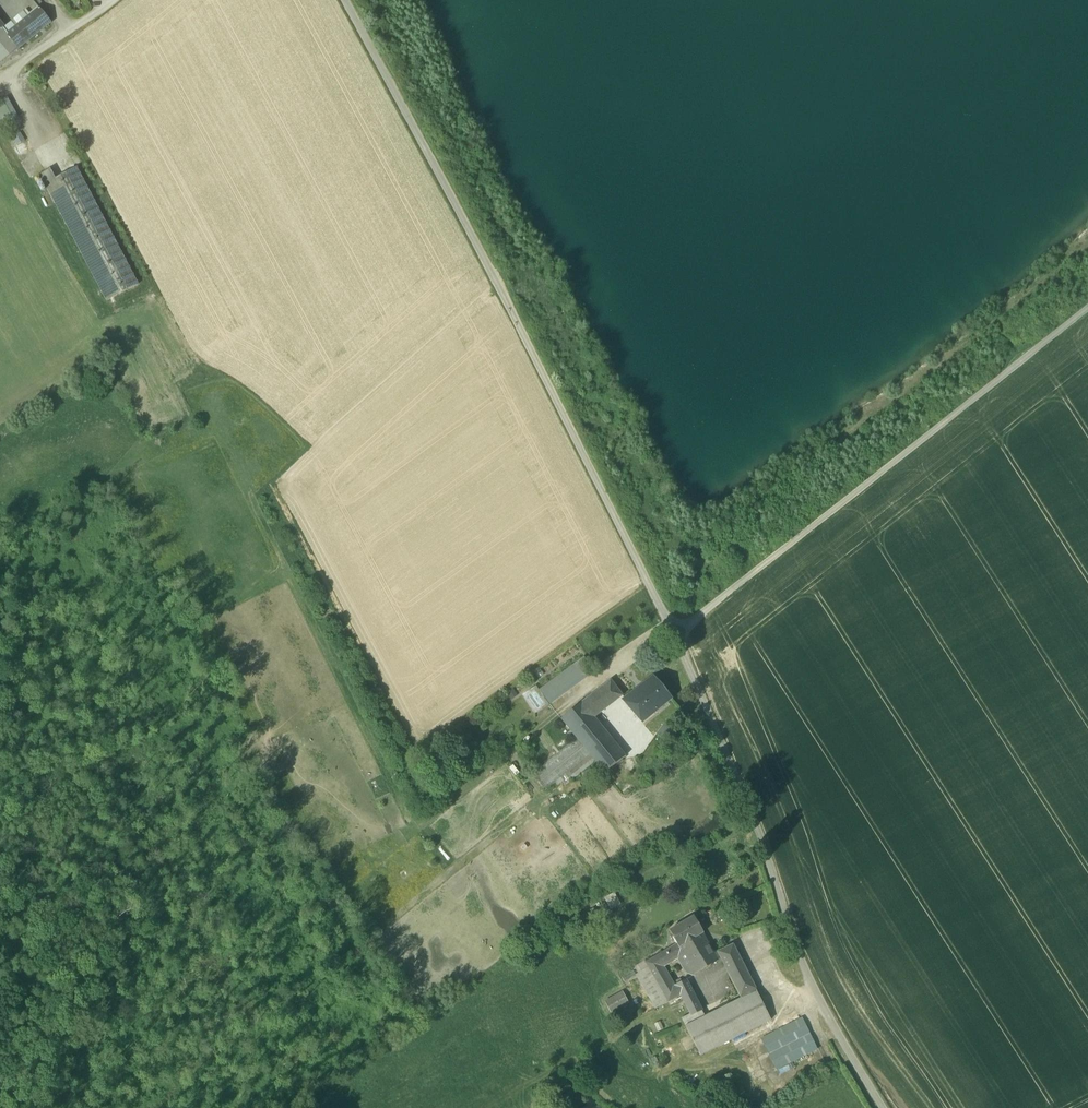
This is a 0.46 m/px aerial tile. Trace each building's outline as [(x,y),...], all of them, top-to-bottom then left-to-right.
[(27,11),(15,20),(19,26),(39,10),(37,8),(30,14),(27,11)] [(39,10),(19,26),(8,35),(7,35),(18,49),(50,23),(40,9),(39,10)] [(3,29),(8,35),(19,26),(15,20),(11,23),(4,28),(3,29)] [(3,29),(0,31),(0,63),(18,49),(7,35),(8,35),(3,29)] [(7,98),(2,101),(13,120),(18,117),(7,98)] [(2,101),(0,102),(0,124),(2,127),(13,120),(2,101)] [(20,133),(12,138),(17,146),(25,141),(20,133)] [(40,175),(107,301),(138,285),(76,168),(76,169),(56,179),(50,170),(45,173),(40,175)] [(575,665),(584,677),(593,671),(584,658),(575,665)] [(549,703),(584,677),(575,665),(540,690),(549,703)] [(544,675),(539,668),(533,672),(538,679),(544,675)] [(623,701),(642,724),(672,699),(656,680),(653,676),(623,701)] [(599,689),(611,704),(622,696),(610,681),(599,689)] [(522,696),(535,714),(549,705),(536,686),(522,696)] [(513,689),(506,693),(511,701),(518,696),(513,689)] [(611,704),(599,689),(593,694),(605,709),(611,704)] [(605,709),(593,694),(586,700),(598,715),(605,709)] [(561,719),(578,740),(536,774),(547,788),(554,782),(567,772),(589,754),(596,762),(605,773),(626,756),(600,725),(594,718),(598,715),(586,700),(561,719)] [(573,780),(596,762),(589,754),(567,772),(573,780)] [(566,786),(573,780),(567,772),(554,782),(557,787),(563,783),(566,786)] [(605,899),(611,910),(620,905),(615,893),(605,899)] [(669,931),(677,944),(680,949),(704,934),(694,917),(669,931)] [(704,934),(680,949),(676,958),(686,973),(693,977),(721,959),(718,953),(715,954),(704,934)] [(661,967),(676,958),(680,949),(677,944),(646,963),(648,968),(651,972),(661,967)] [(733,945),(718,953),(721,959),(725,966),(740,959),(733,945)] [(725,966),(729,974),(744,967),(740,959),(725,966)] [(636,976),(638,979),(643,976),(640,972),(648,968),(646,963),(644,961),(634,967),(638,974),(636,976)] [(681,995),(684,1000),(694,995),(686,981),(673,988),(661,967),(651,972),(648,968),(640,972),(643,976),(638,979),(656,1009),(681,995)] [(729,974),(741,999),(742,1000),(757,992),(744,967),(729,974)] [(632,970),(621,977),(625,983),(636,976),(632,970)] [(605,1002),(611,1014),(629,1004),(622,992),(605,1002)] [(771,1021),(757,992),(742,1000),(741,999),(705,1017),(686,1027),(700,1056),(771,1021)] [(697,1002),(694,995),(684,1000),(687,1007),(697,1002)] [(697,1002),(687,1007),(691,1014),(692,1016),(702,1011),(697,1002)] [(686,1027),(705,1017),(702,1011),(692,1016),(691,1014),(681,1019),(686,1027)] [(763,1039),(770,1054),(810,1034),(802,1019),(763,1039)] [(654,1025),(658,1033),(664,1029),(660,1022),(654,1025)] [(810,1034),(770,1054),(778,1069),(790,1063),(817,1049),(810,1034)] [(793,1069),(790,1063),(778,1069),(780,1075),(793,1069)] [(556,1091),(538,1095),(551,1107),(563,1107),(556,1098),(556,1091)]
